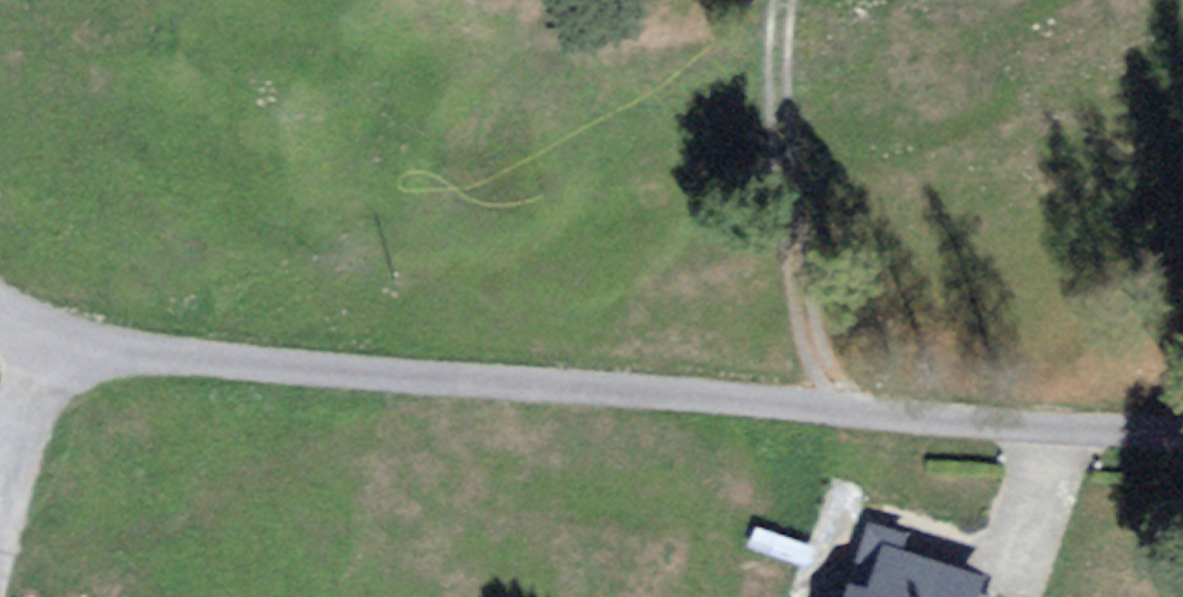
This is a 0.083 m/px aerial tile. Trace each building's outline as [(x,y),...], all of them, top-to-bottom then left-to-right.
[(892,551),(876,596),(996,596),(999,590),(892,551)]
